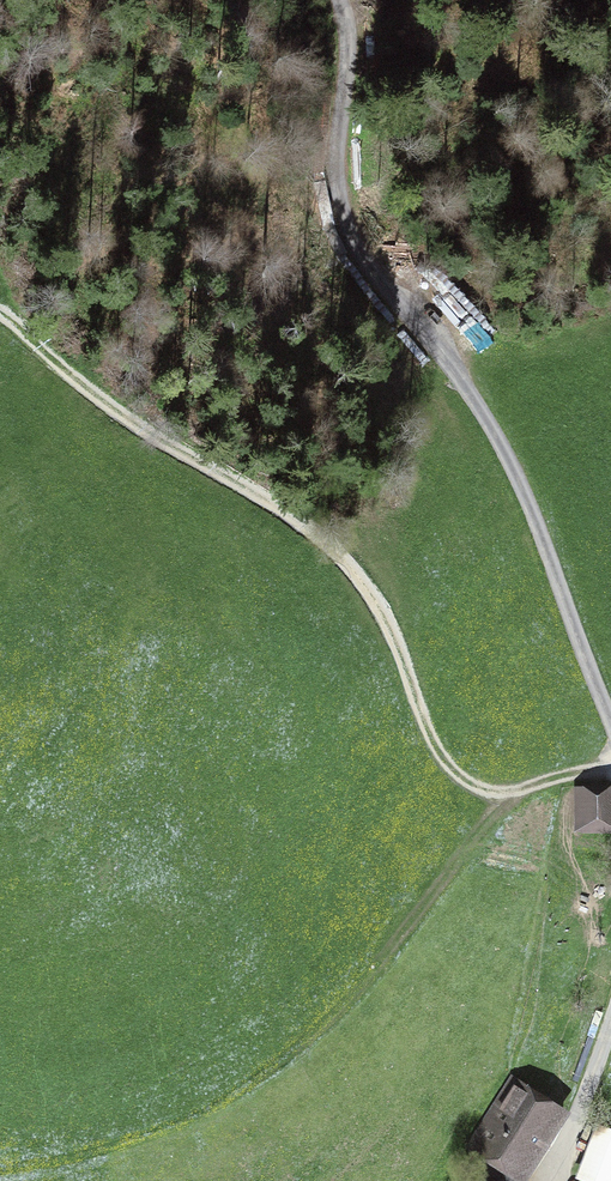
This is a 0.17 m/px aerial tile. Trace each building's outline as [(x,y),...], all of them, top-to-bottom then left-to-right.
[(609,828),(609,796),(576,796),(576,829),(609,828)] [(514,1087),(464,1165),(489,1180),(513,1180),(519,1172),(556,1114),(514,1087)] [(610,1178),(610,1134),(598,1129),(580,1174),(597,1180),(610,1180),(610,1178)]
